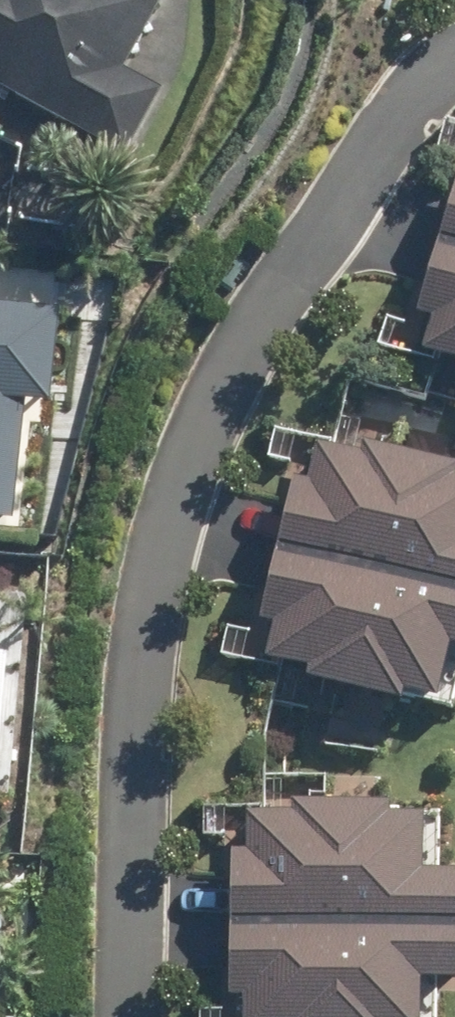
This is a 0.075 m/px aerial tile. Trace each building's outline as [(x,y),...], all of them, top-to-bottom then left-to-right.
[(137,155),(172,92),(134,70),(173,0),(0,0),(0,77),(137,155)] [(454,256),(454,178),(444,175),(421,245),(454,256)] [(421,245),(399,313),(418,319),(408,352),(454,366),(454,256),(421,245)] [(22,522),(36,400),(64,403),(75,312),(0,304),(0,520),(22,522)] [(282,483),(263,552),(454,600),(454,479),(388,461),(386,471),(305,451),(296,487),(282,483)] [(263,624),(255,658),(330,677),(327,685),(445,713),(454,670),(454,601),(263,552),(246,621),(263,624)] [(15,752),(23,659),(0,656),(0,751),(15,752)] [(234,821),(235,859),(214,859),(214,930),(445,932),(445,879),(436,877),(435,815),(317,815),(316,822),(234,821)] [(428,988),(442,989),(445,932),(214,930),(213,996),(230,997),(229,1016),(427,1016),(428,988)]
